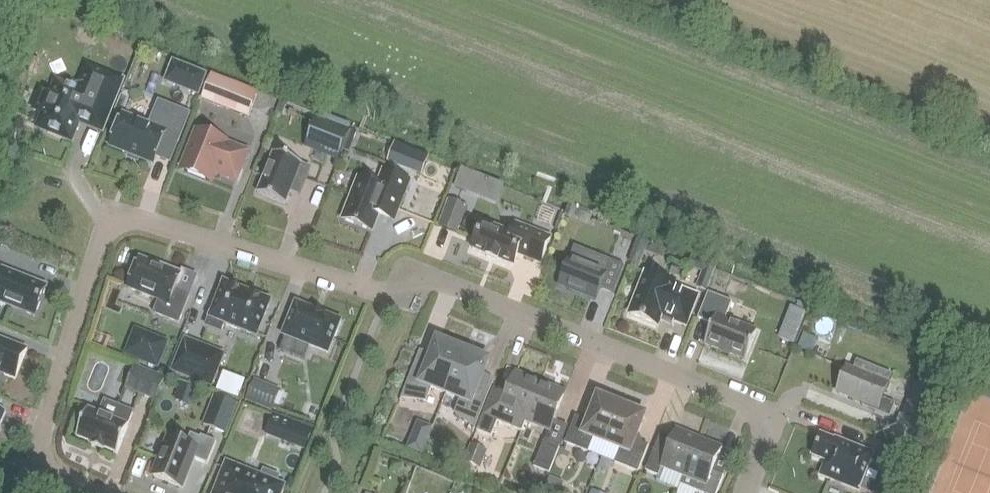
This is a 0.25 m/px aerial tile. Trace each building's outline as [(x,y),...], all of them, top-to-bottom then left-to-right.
[(205,76),(184,67),(176,86),(198,95),(205,76)] [(71,140),(79,120),(101,130),(121,81),(88,68),(78,91),(57,82),(39,127),(71,140)] [(247,119),(258,93),(211,74),(201,100),(247,119)] [(149,125),(124,115),(111,147),(153,164),(164,138),(178,144),(190,114),(159,102),(149,125)] [(317,118),(308,140),(342,154),(351,131),(317,118)] [(225,144),(198,133),(183,170),(211,181),(215,171),(236,179),(245,156),(224,147),(225,144)] [(394,146),(388,163),(421,175),(427,159),(428,157),(395,144),(394,146)] [(286,205),(291,191),(300,195),(311,169),(301,165),(302,164),(274,153),(258,193),(286,205)] [(461,169),(454,188),(465,193),(473,174),(461,169)] [(391,227),(397,211),(409,181),(385,171),(378,187),(359,179),(343,220),(371,231),(375,221),(391,227)] [(478,173),(471,193),(500,203),(507,184),(478,173)] [(436,222),(446,195),(428,188),(418,215),(436,222)] [(457,234),(468,207),(449,199),(438,227),(457,234)] [(550,238),(517,224),(513,235),(483,223),(472,250),(487,255),(486,257),(498,262),(499,260),(513,266),(518,255),(540,264),(550,238)] [(570,260),(560,286),(595,301),(601,288),(613,293),(624,267),(602,258),(601,258),(578,249),(573,261),(570,260)] [(140,259),(128,288),(159,301),(154,314),(178,323),(190,296),(175,290),(181,274),(167,268),(167,269),(140,259)] [(47,287),(3,269),(0,276),(0,303),(35,317),(47,287)] [(672,286),(673,284),(647,274),(631,315),(657,325),(660,316),(686,326),(698,296),(672,286)] [(209,318),(206,326),(221,332),(224,324),(257,338),(272,301),(223,282),(209,318)] [(725,320),(732,303),(708,293),(698,319),(713,325),(705,344),(746,360),(757,332),(725,320)] [(340,321),(296,303),(283,335),(328,353),(340,321)] [(796,305),(784,338),(801,344),(813,311),(796,305)] [(807,333),(804,349),(819,351),(822,336),(807,333)] [(151,337),(142,360),(157,366),(166,343),(151,337)] [(210,387),(224,355),(184,338),(171,370),(210,387)] [(0,339),(0,374),(2,375),(15,379),(27,350),(0,339)] [(420,354),(419,354),(400,402),(401,402),(405,393),(425,401),(431,387),(446,393),(462,352),(455,350),(456,347),(444,342),(443,345),(437,342),(436,343),(438,344),(430,365),(418,360),(420,354)] [(470,355),(462,352),(446,393),(461,399),(455,414),(476,422),(473,431),(474,431),(493,383),(492,383),(490,389),(478,384),(486,363),(488,364),(488,363),(482,360),(483,358),(470,353),(470,355)] [(853,371),(847,368),(837,393),(863,404),(862,407),(890,418),(895,404),(882,399),(892,375),(857,361),(853,371)] [(155,401),(165,377),(134,365),(125,390),(155,401)] [(497,422),(521,432),(540,384),(516,374),(508,394),(494,389),(476,431),(491,437),(497,422)] [(271,412),(280,390),(254,380),(245,401),(271,412)] [(175,399),(191,404),(196,389),(180,383),(175,399)] [(565,393),(540,384),(521,432),(522,432),(526,421),(550,431),(565,393)] [(233,388),(230,396),(238,399),(241,391),(233,388)] [(226,435),(238,405),(215,396),(209,410),(216,413),(210,429),(226,435)] [(575,417),(565,443),(588,453),(601,458),(622,407),(619,406),(620,405),(612,399),(609,402),(599,398),(589,422),(575,417)] [(622,407),(601,458),(615,463),(638,473),(648,446),(635,441),(645,417),(634,412),(634,408),(625,407),(624,408),(622,407)] [(76,437),(92,444),(91,446),(104,451),(105,449),(117,454),(129,426),(127,426),(133,413),(123,409),(118,422),(88,409),(76,437)] [(420,420),(412,449),(428,453),(436,424),(420,420)] [(305,449),(313,431),(290,422),(282,440),(305,449)] [(654,449),(645,472),(658,477),(662,467),(685,476),(699,438),(677,429),(667,454),(654,449)] [(186,445),(169,438),(154,477),(181,488),(193,459),(207,465),(216,442),(201,436),(200,438),(190,434),(186,445)] [(812,456),(826,461),(820,476),(859,491),(873,454),(835,439),(835,441),(821,435),(812,456)] [(699,438),(685,476),(696,480),(692,490),(699,492),(717,492),(723,477),(712,473),(722,448),(699,438)] [(533,467),(549,473),(560,447),(544,440),(533,467)] [(487,451),(471,445),(463,463),(480,469),(487,451)] [(282,487),(276,485),(279,477),(264,471),(261,479),(228,466),(217,492),(279,492),(282,487)] [(888,467),(884,477),(899,483),(903,474),(888,467)]
